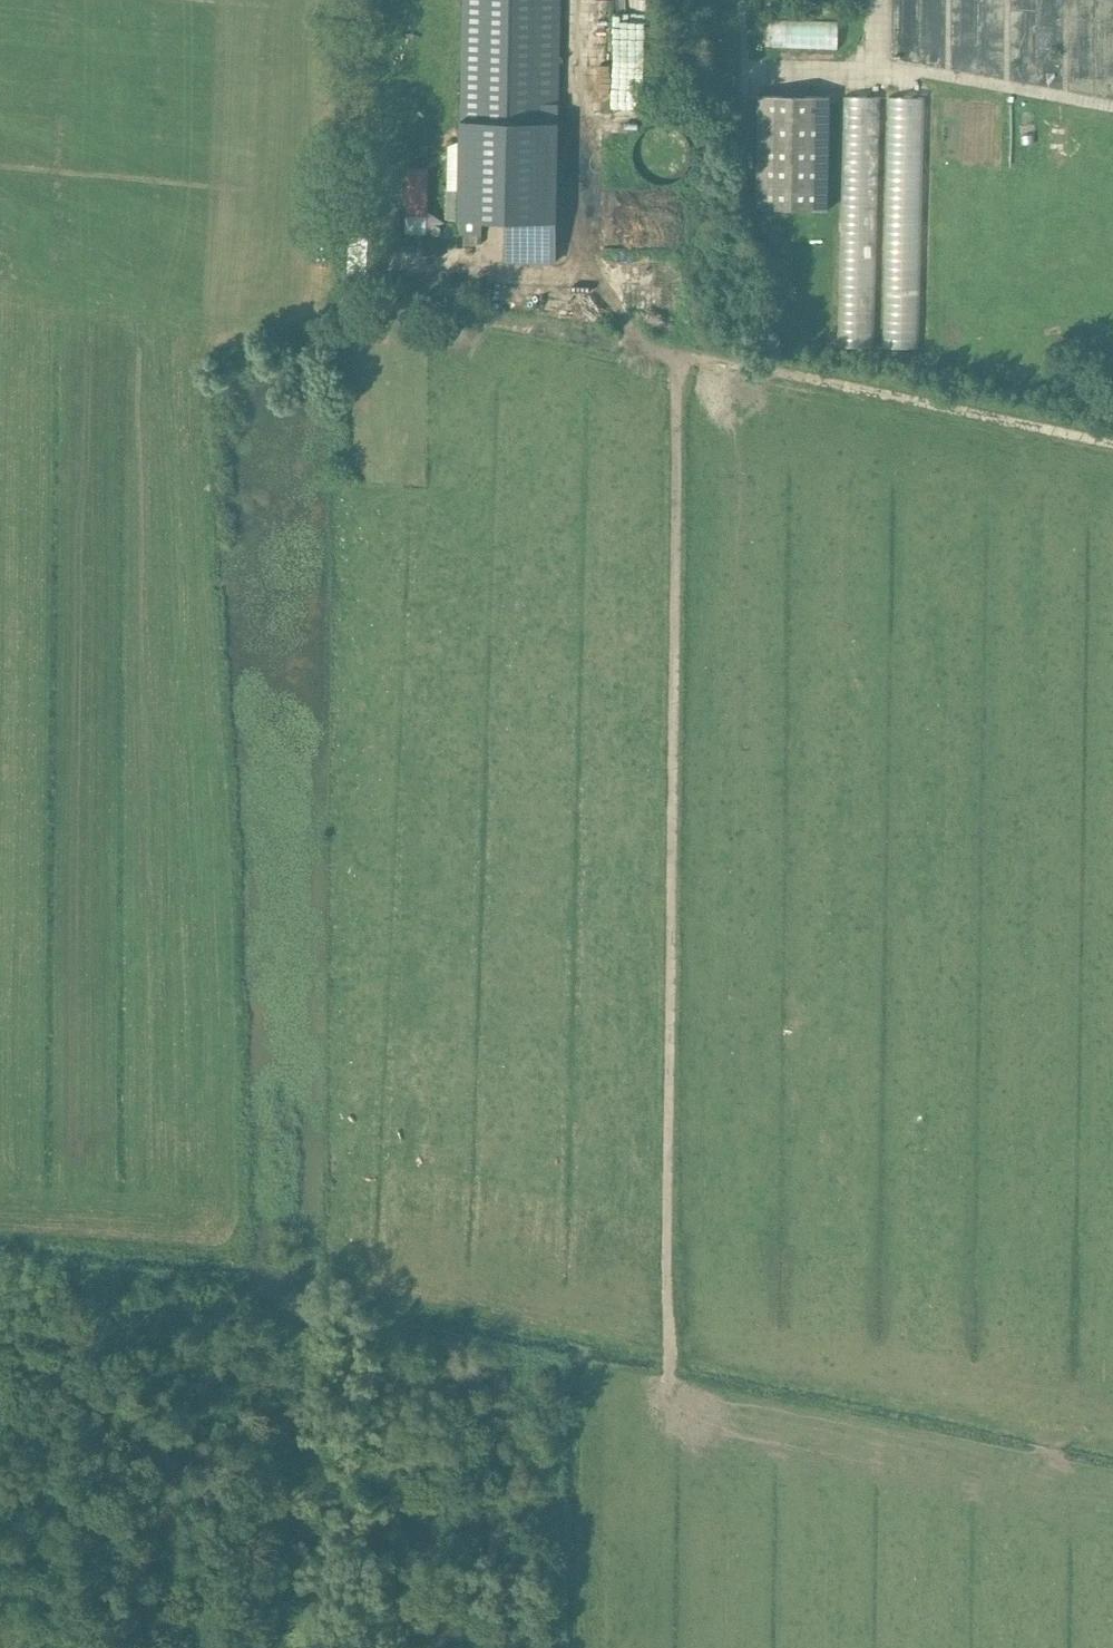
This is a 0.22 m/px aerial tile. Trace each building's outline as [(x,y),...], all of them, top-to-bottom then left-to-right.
[(557,264),(558,223),(562,0),(463,0),(459,222),(461,222),(460,236),(482,237),(483,222),(506,222),(505,263),(557,264)] [(647,14),(615,13),(612,106),(644,107),(647,14)] [(765,20),(764,46),(842,47),(842,21),(765,20)] [(756,208),(829,210),(831,97),(758,94),(756,208)] [(876,347),(881,96),(845,95),(839,346),(876,347)] [(888,96),(884,347),(922,348),(926,96),(888,96)] [(383,179),(382,240),(416,240),(417,180),(383,179)]
